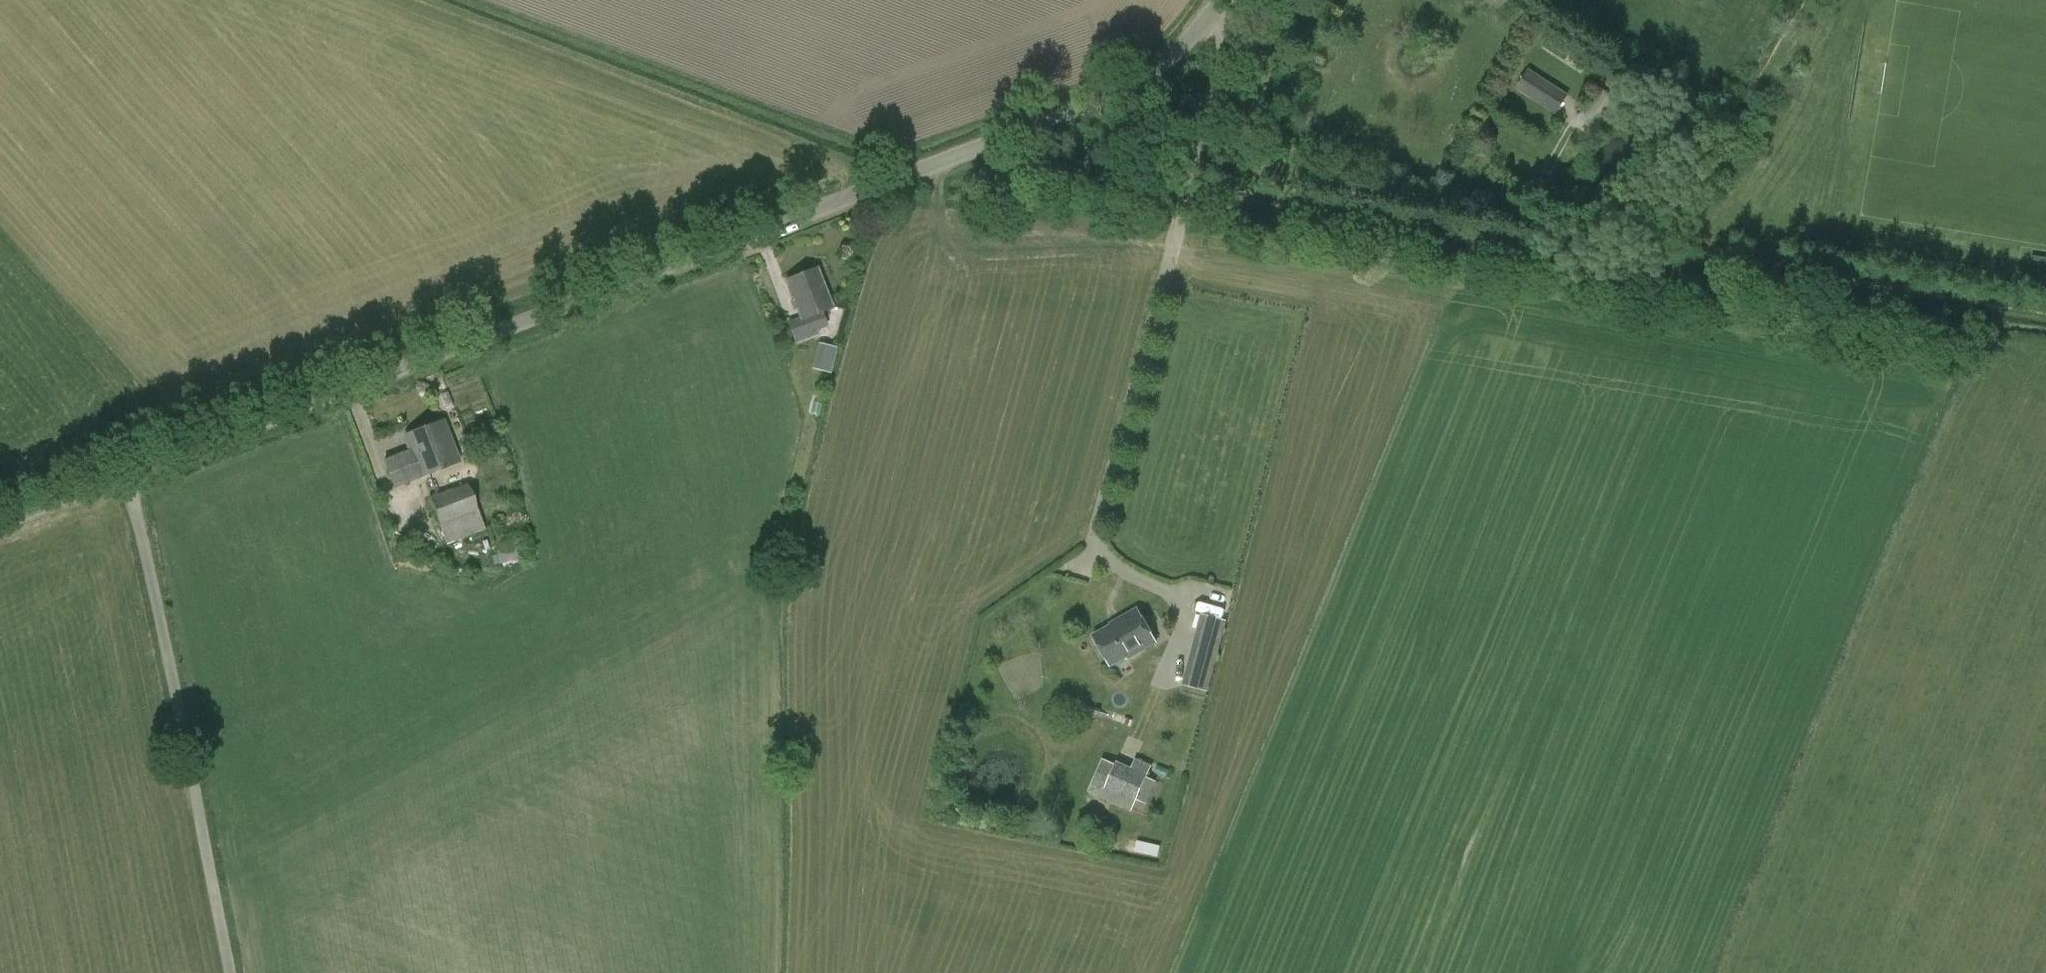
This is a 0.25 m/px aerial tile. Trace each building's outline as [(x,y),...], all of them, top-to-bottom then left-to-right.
[(1515,89),(1550,111),(1554,105),(1560,109),(1569,95),(1528,69),(1515,89)] [(828,326),(822,311),(832,307),(817,268),(785,281),(800,317),(787,322),(795,344),(819,334),(818,330),(828,326)] [(818,343),(815,356),(833,360),(834,360),(837,347),(836,347),(818,343)] [(404,436),(409,450),(383,460),(394,487),(420,477),(459,462),(443,420),(404,436)] [(446,545),(485,530),(468,482),(428,499),(446,545)] [(521,561),(512,538),(495,545),(503,567),(521,561)] [(1093,636),(1110,667),(1127,658),(1128,659),(1157,643),(1138,609),(1110,625),(1111,626),(1093,636)] [(1209,692),(1227,621),(1201,614),(1182,685),(1209,692)] [(1100,798),(1132,811),(1152,765),(1136,758),(1131,768),(1115,762),(1100,798)]
